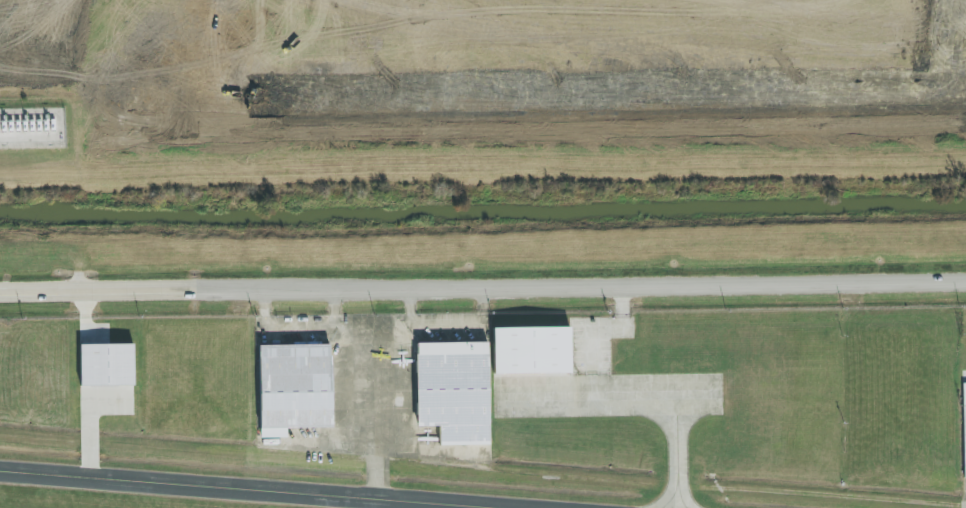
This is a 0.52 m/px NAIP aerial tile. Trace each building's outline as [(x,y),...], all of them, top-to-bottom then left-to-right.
[(493,328),(493,375),(570,374),(570,327),(493,328)] [(486,342),(414,344),(414,426),(437,427),(437,446),(488,446),(486,342)] [(80,344),(80,386),(134,385),(133,344),(80,344)] [(257,345),(256,429),(329,428),(329,344),(257,345)]
